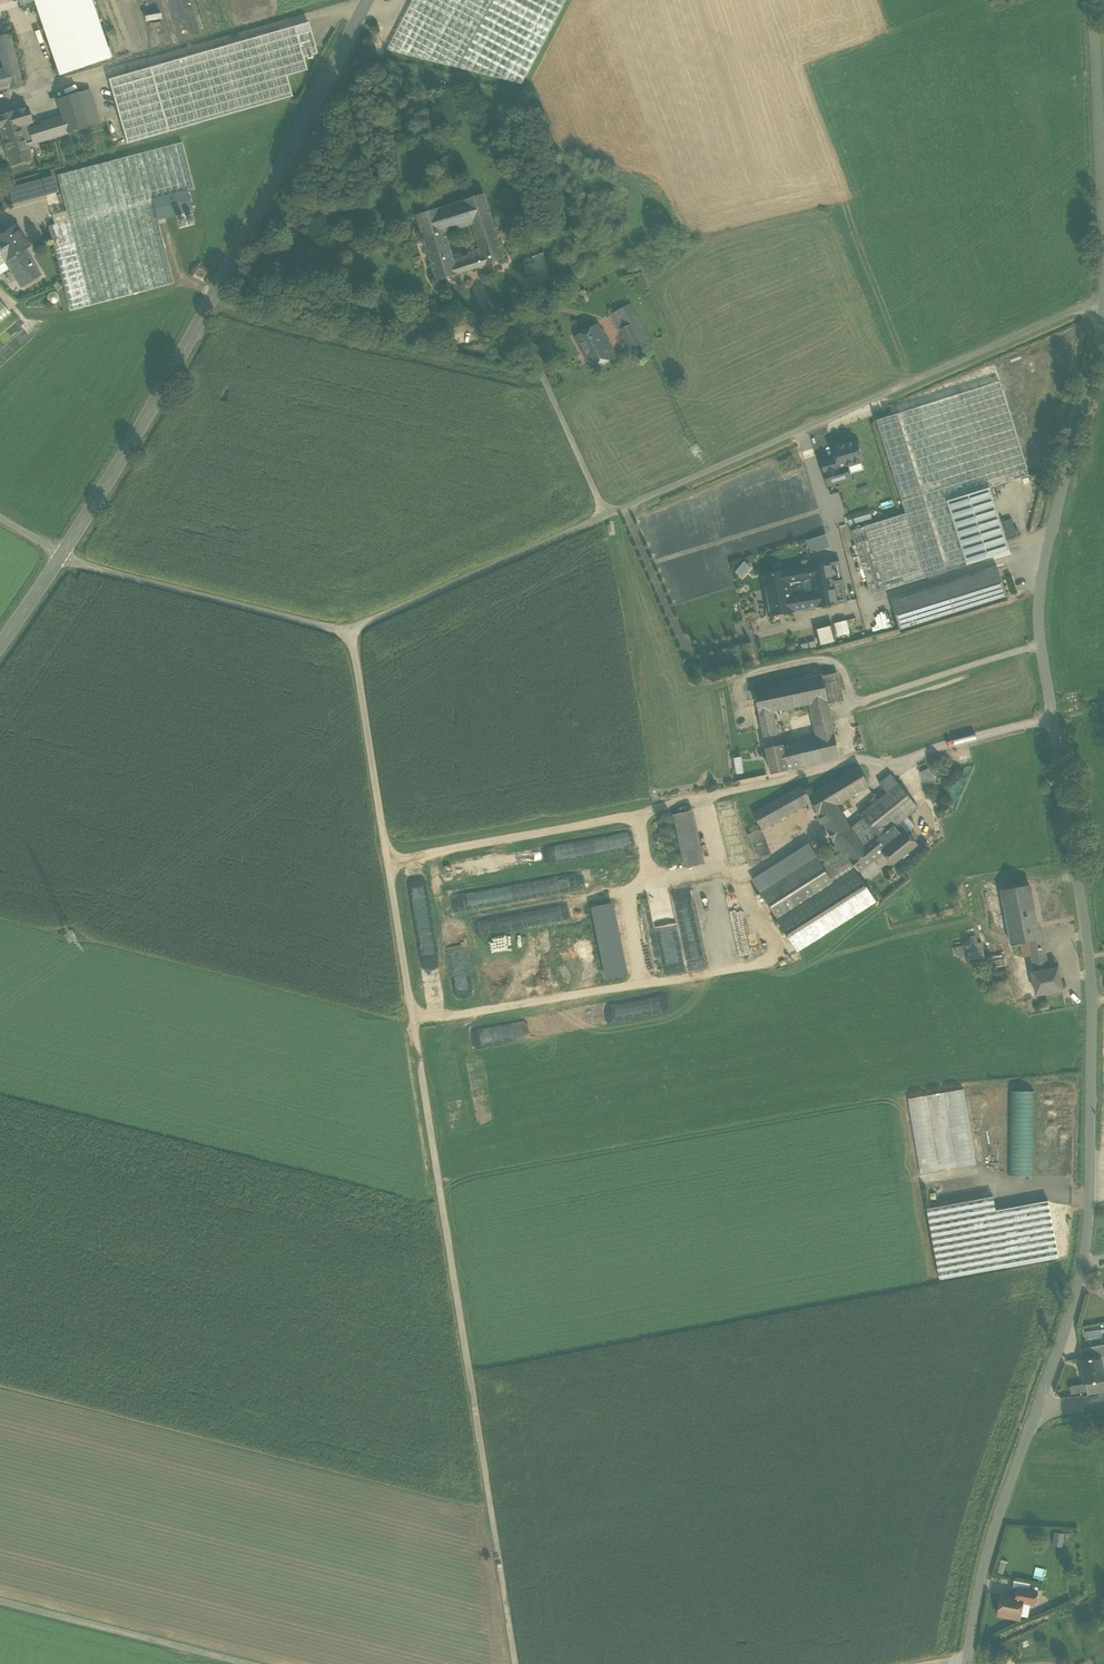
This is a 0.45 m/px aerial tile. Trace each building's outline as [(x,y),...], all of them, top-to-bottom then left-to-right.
[(34,1),(59,75),(110,58),(91,0),(37,0),(34,1)] [(387,50),(522,84),(566,0),(413,0),(387,50)] [(305,23),(114,78),(132,142),(283,99),(312,45),(305,23)] [(163,27),(154,28),(153,25),(149,26),(150,36),(164,34),(163,27)] [(9,33),(0,36),(0,55),(3,68),(9,88),(22,84),(9,33)] [(9,88),(3,68),(0,68),(0,90),(9,88)] [(90,89),(78,92),(86,118),(98,114),(90,89)] [(78,92),(57,99),(63,119),(67,132),(88,126),(86,118),(78,92)] [(15,111),(0,115),(0,127),(2,134),(21,128),(25,142),(32,140),(33,140),(30,130),(28,124),(32,122),(27,107),(15,111)] [(98,114),(86,118),(88,126),(103,121),(101,114),(98,114)] [(63,119),(43,126),(46,138),(67,132),(63,119)] [(30,130),(33,140),(32,140),(33,143),(46,138),(43,126),(30,130)] [(21,128),(2,134),(12,165),(30,160),(25,142),(21,128)] [(182,142),(112,161),(124,206),(151,199),(194,188),(182,142)] [(112,161),(57,175),(69,220),(124,206),(112,161)] [(35,184),(19,189),(22,201),(38,197),(35,184)] [(19,189),(9,192),(13,204),(22,201),(19,189)] [(484,193),(463,199),(471,224),(492,218),(484,193)] [(69,220),(48,226),(70,310),(173,283),(151,199),(124,206),(69,220)] [(463,199),(437,208),(445,233),(471,224),(463,199)] [(437,208),(415,214),(424,239),(429,256),(438,254),(439,258),(452,255),(445,233),(437,208)] [(492,218),(471,224),(479,248),(484,265),(505,259),(492,218)] [(0,235),(0,253),(5,261),(7,264),(26,252),(24,249),(28,246),(15,225),(0,235)] [(479,248),(470,251),(469,256),(473,268),(484,265),(479,248)] [(40,275),(26,252),(7,264),(21,287),(40,275)] [(452,255),(439,258),(438,254),(429,256),(436,279),(465,271),(461,258),(454,260),(452,255)] [(628,325),(638,319),(629,302),(619,308),(628,325)] [(9,312),(0,303),(0,320),(9,312)] [(628,325),(621,329),(631,348),(649,339),(638,319),(628,325)] [(598,323),(574,336),(592,369),(616,356),(598,323)] [(999,381),(876,420),(906,513),(947,501),(990,487),(990,488),(1029,475),(999,381)] [(832,444),(828,431),(811,436),(818,458),(831,454),(828,446),(832,444)] [(856,441),(833,448),(835,457),(838,466),(846,464),(847,465),(862,461),(859,451),(861,449),(859,443),(856,442),(856,441)] [(838,466),(835,457),(820,461),(828,485),(851,478),(847,465),(846,464),(838,466)] [(990,487),(947,501),(967,564),(1010,551),(990,488),(990,487)] [(906,513),(905,513),(851,530),(871,594),(967,564),(947,501),(906,513)] [(869,508),(853,511),(855,521),(871,518),(869,508)] [(804,531),(805,538),(821,534),(819,527),(804,531)] [(805,539),(809,552),(829,546),(825,534),(805,539)] [(808,552),(809,561),(817,560),(817,551),(808,552)] [(734,570),(741,577),(751,567),(744,560),(734,570)] [(840,561),(810,566),(810,567),(812,579),(814,592),(816,606),(847,602),(840,561)] [(786,570),(762,575),(769,615),(794,611),(794,610),(791,596),(789,583),(812,579),(810,567),(786,571),(786,570)] [(998,568),(891,601),(900,629),(1007,596),(998,568)] [(814,592),(791,596),(794,610),(817,607),(816,606),(814,592)] [(846,618),(833,622),(836,635),(849,632),(846,618)] [(832,624),(815,628),(819,644),(836,640),(832,624)] [(749,660),(759,658),(758,647),(747,649),(749,660)] [(820,664),(759,676),(761,688),(823,676),(820,664)] [(833,674),(823,676),(828,700),(829,703),(839,700),(833,674)] [(810,703),(828,700),(823,676),(761,688),(756,690),(761,714),(771,711),(810,703)] [(828,700),(810,703),(818,738),(797,742),(802,766),(841,757),(829,703),(828,700)] [(771,711),(761,714),(768,747),(777,745),(779,738),(774,716),(771,711)] [(784,745),(784,744),(777,745),(768,747),(773,774),(789,770),(789,769),(802,766),(797,742),(784,745)] [(740,755),(732,757),(735,772),(743,771),(740,755)] [(809,796),(808,796),(811,801),(819,816),(839,804),(870,785),(859,765),(809,796)] [(926,787),(935,783),(928,766),(918,771),(926,787)] [(891,774),(879,783),(887,793),(899,783),(891,774)] [(918,807),(899,783),(887,793),(879,799),(898,823),(918,807)] [(803,785),(764,806),(773,822),(811,801),(808,796),(809,796),(803,785)] [(875,795),(869,800),(872,804),(860,814),(863,818),(832,839),(834,841),(842,852),(853,864),(859,872),(885,851),(884,850),(906,833),(898,823),(879,799),(875,795)] [(839,804),(819,816),(829,832),(848,821),(839,804)] [(764,806),(753,813),(761,829),(773,822),(764,806)] [(690,811),(674,815),(685,867),(702,863),(690,811)] [(761,829),(749,833),(758,859),(771,854),(761,829)] [(513,867),(630,850),(627,830),(544,843),(546,861),(530,863),(528,849),(455,860),(458,880),(491,875),(489,860),(512,856),(513,867)] [(906,833),(884,850),(885,851),(892,859),(890,861),(892,864),(917,844),(907,832),(906,833)] [(885,851),(859,872),(866,880),(890,861),(892,859),(885,851)] [(842,852),(822,864),(831,878),(853,864),(842,852)] [(817,857),(761,893),(779,921),(835,885),(831,878),(822,864),(817,857)] [(496,904),(575,891),(573,876),(494,889),(496,904)] [(1041,939),(1039,928),(1031,884),(1004,889),(1015,944),(1022,942),(1030,941),(1041,939)] [(715,904),(716,886),(693,886),(693,903),(715,904)] [(650,908),(671,905),(670,896),(649,899),(650,908)] [(591,905),(602,978),(625,975),(614,901),(591,905)] [(717,906),(718,958),(733,958),(732,906),(717,906)] [(1060,967),(1050,969),(1042,927),(1039,928),(1041,939),(1030,941),(1032,953),(1039,993),(1064,989),(1060,967)] [(1030,941),(1022,942),(1024,954),(1032,953),(1030,941)] [(958,947),(959,956),(985,952),(983,943),(958,947)] [(1006,958),(993,961),(994,968),(1007,966),(1006,958)] [(963,1089),(908,1098),(920,1173),(976,1164),(963,1089)] [(1034,1091),(1010,1091),(1008,1176),(1033,1176),(1034,1091)] [(993,1196),(927,1209),(940,1279),(1058,1257),(1048,1201),(996,1210),(993,1196)] [(1083,1338),(1101,1337),(1100,1329),(1083,1330),(1083,1338)] [(1080,1349),(1082,1359),(1100,1356),(1100,1357),(1103,1356),(1103,1344),(1080,1349)] [(1080,1360),(1084,1383),(1086,1383),(1088,1394),(1103,1391),(1103,1379),(1100,1357),(1100,1356),(1082,1359),(1080,1360)] [(1052,1544),(1062,1545),(1063,1532),(1053,1531),(1052,1544)] [(1019,1581),(1017,1588),(1031,1591),(1033,1584),(1019,1581)] [(1023,1598),(1035,1601),(1037,1592),(1031,1591),(1017,1588),(1016,1596),(1023,1598)] [(1013,1597),(1001,1595),(998,1615),(1019,1619),(1023,1598),(1016,1596),(1015,1596),(1013,1597)]
